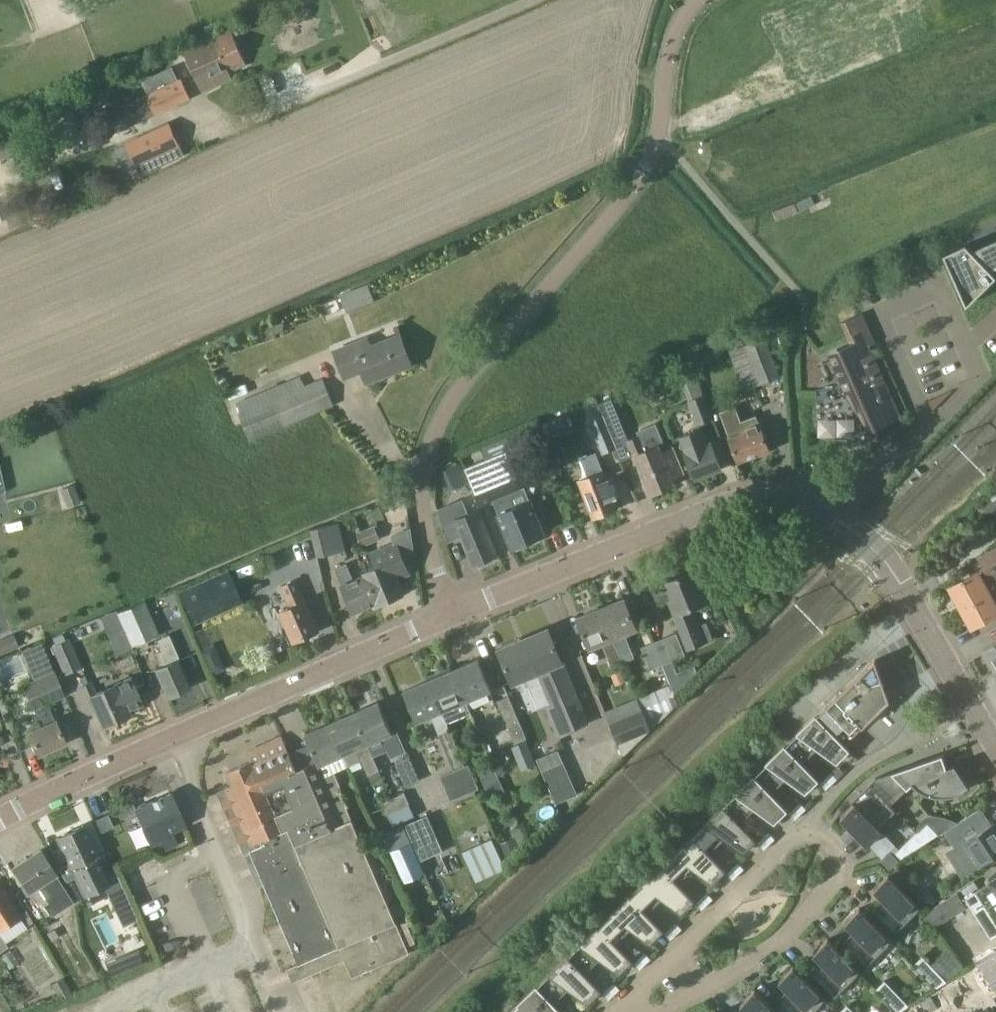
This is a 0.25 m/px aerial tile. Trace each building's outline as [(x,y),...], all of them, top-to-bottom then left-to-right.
[(247,64),(231,30),(207,40),(184,50),(202,91),(218,83),(215,78),(247,64)] [(190,98),(181,79),(101,115),(109,133),(120,128),(121,130),(190,98)] [(3,161),(16,153),(34,142),(27,132),(34,127),(29,120),(23,125),(22,124),(0,138),(0,156),(3,161)] [(127,143),(141,174),(183,154),(169,123),(127,143)] [(812,195),(796,202),(801,211),(816,204),(812,195)] [(974,252),(966,244),(944,254),(967,305),(995,276),(995,275),(989,268),(995,265),(995,242),(974,252)] [(340,294),(346,313),(375,302),(368,283),(340,294)] [(904,423),(876,359),(874,356),(867,340),(856,316),(841,323),(849,339),(852,346),(829,356),(845,392),(849,390),(863,412),(874,428),(886,420),(892,429),(904,423)] [(283,322),(274,323),(275,332),(283,331),(283,322)] [(368,336),(334,349),(345,379),(361,373),(366,384),(386,376),(385,373),(411,363),(400,333),(371,344),(368,336)] [(755,373),(759,382),(760,383),(779,375),(765,338),(746,345),(755,373)] [(241,412),(239,413),(251,439),(333,405),(322,377),(304,385),(301,376),(237,403),(241,412)] [(953,391),(929,402),(933,413),(953,391)] [(712,418),(708,409),(703,396),(688,401),(697,424),(712,418)] [(599,403),(603,414),(604,414),(614,440),(626,435),(611,398),(599,403)] [(735,406),(720,411),(738,462),(770,450),(756,415),(741,421),(735,406)] [(603,414),(589,420),(603,454),(618,448),(614,440),(604,414),(603,414)] [(547,440),(572,431),(567,415),(542,423),(547,440)] [(662,451),(660,446),(665,444),(656,423),(637,431),(638,435),(626,440),(632,456),(635,455),(652,494),(676,484),(673,478),(684,474),(673,446),(662,451)] [(701,429),(681,436),(686,450),(684,451),(695,479),(722,468),(711,441),(706,443),(701,429)] [(515,447),(464,468),(480,507),(493,502),(512,548),(544,535),(530,500),(526,501),(511,463),(520,459),(515,447)] [(581,457),(583,477),(578,479),(592,517),(617,508),(596,452),(581,457)] [(465,477),(460,464),(441,472),(446,485),(465,477)] [(461,499),(437,509),(447,541),(461,535),(472,563),(478,561),(479,565),(493,559),(491,555),(496,553),(478,509),(467,514),(461,499)] [(339,522),(310,529),(317,556),(345,549),(339,522)] [(384,539),(378,526),(361,533),(366,546),(384,539)] [(379,569),(363,575),(376,603),(376,605),(403,594),(397,578),(410,573),(404,559),(415,554),(411,529),(393,536),(396,544),(373,554),(379,569)] [(961,607),(995,588),(995,548),(978,558),(983,568),(950,586),(961,607)] [(376,603),(363,575),(363,574),(353,579),(346,563),(335,568),(353,612),(376,603)] [(194,621),(240,600),(226,571),(181,592),(194,621)] [(704,642),(692,609),(717,600),(710,581),(697,586),(691,571),(665,581),(672,598),(670,598),(689,648),(704,642)] [(293,641),(319,629),(296,579),(281,586),(290,606),(280,611),(293,641)] [(961,607),(972,627),(995,614),(995,588),(961,607)] [(166,595),(171,606),(178,603),(173,592),(166,595)] [(625,597),(600,607),(622,661),(633,657),(624,634),(638,629),(625,597)] [(143,600),(117,611),(132,645),(135,644),(135,645),(155,637),(155,635),(158,634),(143,600)] [(611,665),(622,661),(600,607),(577,616),(589,648),(602,643),(611,665)] [(552,703),(546,705),(558,734),(588,722),(549,628),(525,638),(542,681),(550,700),(552,703)] [(676,632),(653,642),(662,664),(670,683),(679,679),(672,660),(685,654),(676,632)] [(0,640),(0,651),(1,653),(19,645),(14,634),(0,640)] [(65,639),(62,634),(53,637),(56,643),(51,646),(63,674),(81,666),(69,638),(65,639)] [(163,665),(155,668),(168,696),(189,687),(177,660),(179,659),(168,634),(157,639),(162,650),(157,652),(163,665)] [(205,634),(190,640),(198,657),(212,651),(205,634)] [(525,675),(538,705),(550,700),(542,681),(525,638),(499,649),(512,681),(525,675)] [(983,648),(995,669),(995,668),(995,641),(983,648)] [(650,669),(662,664),(653,642),(641,647),(650,669)] [(279,664),(274,653),(264,657),(268,667),(268,668),(279,664)] [(478,658),(453,669),(466,701),(491,690),(478,658)] [(875,659),(817,715),(816,716),(833,733),(833,734),(844,745),(845,744),(847,742),(877,713),(874,710),(885,699),(881,687),(884,684),(876,659),(875,659)] [(453,669),(428,679),(446,722),(471,712),(466,701),(453,669)] [(54,672),(24,685),(33,709),(34,708),(42,726),(28,732),(38,754),(65,742),(56,722),(56,723),(47,703),(64,695),(54,672)] [(91,682),(80,686),(91,711),(96,708),(103,725),(128,714),(126,710),(141,703),(130,678),(96,693),(91,682)] [(440,776),(445,787),(473,775),(468,764),(465,765),(446,722),(428,679),(404,689),(418,722),(431,716),(454,770),(440,776)] [(637,698),(642,709),(650,730),(678,702),(671,684),(637,698)] [(497,701),(515,743),(526,738),(508,696),(497,701)] [(378,701),(354,712),(373,755),(388,748),(391,756),(406,751),(397,730),(392,732),(378,701)] [(650,730),(642,709),(610,723),(623,755),(625,754),(650,730)] [(330,723),(344,754),(348,765),(349,766),(362,760),(368,774),(379,769),(368,744),(354,712),(330,723)] [(833,733),(816,716),(817,715),(816,714),(797,733),(798,734),(786,745),(785,746),(802,763),(803,763),(818,748),(837,762),(850,750),(845,744),(844,745),(833,734),(833,733)] [(310,743),(300,747),(308,765),(313,763),(319,778),(325,775),(331,789),(338,786),(340,785),(334,771),(348,765),(344,754),(330,723),(310,731),(306,733),(306,735),(310,743)] [(512,746),(521,770),(536,764),(526,740),(512,746)] [(755,775),(754,776),(771,793),(772,793),(787,778),(806,792),(819,780),(803,763),(802,763),(785,746),(786,745),(785,744),(765,763),(767,764),(755,775)] [(542,770),(564,761),(559,749),(537,759),(542,770)] [(869,783),(890,805),(891,804),(907,788),(912,784),(915,786),(918,788),(921,790),(924,792),(928,794),(931,795),(935,795),(938,796),(942,796),(946,796),(949,795),(953,794),(957,793),(960,792),(963,790),(966,788),(969,786),(955,764),(947,767),(946,766),(943,754),(876,777),(869,783)] [(401,774),(406,786),(420,780),(414,768),(409,757),(396,763),(401,774)] [(564,761),(542,770),(552,793),(556,803),(578,794),(573,783),(564,761)] [(826,789),(844,772),(838,765),(820,783),(826,789)] [(724,805),(723,806),(740,823),(741,823),(755,808),(775,823),(788,810),(772,793),(771,793),(754,776),(755,775),(754,774),(734,793),(736,794),(724,805)] [(478,787),(473,775),(445,787),(450,799),(478,787)] [(897,810),(891,804),(890,805),(869,783),(851,801),(854,804),(841,816),(868,844),(882,830),(879,827),(897,810)] [(405,792),(383,802),(388,814),(410,804),(405,792)] [(138,804),(138,808),(135,809),(151,843),(162,839),(166,848),(176,843),(170,830),(184,824),(171,793),(147,804),(145,801),(138,804)] [(806,808),(800,802),(789,813),(795,819),(806,808)] [(709,853),(724,838),(744,853),(757,840),(741,823),(740,823),(723,806),(724,805),(723,804),(703,823),(705,824),(693,835),(692,836),(709,853)] [(945,830),(953,842),(954,841),(958,846),(949,852),(964,875),(995,854),(995,826),(994,824),(995,823),(995,822),(990,825),(986,820),(988,819),(980,808),(945,830)] [(94,819),(99,831),(113,825),(108,813),(94,819)] [(393,831),(413,825),(409,813),(389,818),(393,831)] [(927,821),(895,853),(900,859),(931,839),(939,834),(927,821)] [(57,836),(69,862),(58,868),(66,881),(75,877),(84,896),(104,886),(123,926),(137,919),(117,875),(105,880),(105,879),(107,878),(96,853),(83,824),(57,836)] [(260,866),(291,844),(278,825),(247,847),(260,866)] [(764,849),(775,838),(769,832),(758,843),(764,849)] [(709,853),(692,836),(693,835),(692,834),(672,853),(674,854),(662,865),(661,866),(678,883),(693,868),(713,883),(726,870),(709,853)] [(419,844),(416,845),(422,859),(442,850),(437,837),(436,837),(419,844)] [(515,837),(514,837),(500,843),(506,856),(521,850),(518,844),(515,837)] [(463,851),(477,881),(506,868),(492,838),(463,851)] [(411,842),(391,850),(405,882),(425,873),(411,842)] [(273,883),(304,861),(291,844),(260,866),(273,883)] [(39,850),(13,866),(30,892),(39,887),(48,902),(44,905),(51,916),(73,901),(56,875),(39,850)] [(881,860),(890,869),(900,860),(890,851),(881,860)] [(273,883),(285,901),(316,879),(304,861),(273,883)] [(733,879),(744,868),(738,862),(727,873),(733,879)] [(643,884),(631,896),(630,896),(647,913),(662,898),(682,913),(695,900),(678,883),(661,866),(662,865),(661,864),(641,883),(643,884)] [(883,896),(872,907),(896,932),(921,907),(897,882),(904,876),(898,866),(889,874),(874,888),(883,896)] [(962,900),(957,892),(927,913),(935,926),(966,906),(965,905),(968,903),(991,938),(995,935),(995,878),(962,900)] [(316,879),(285,901),(298,918),(329,896),(316,879)] [(21,917),(0,885),(0,930),(21,917)] [(702,909),(713,898),(707,892),(696,903),(702,909)] [(600,926),(599,926),(616,943),(631,928),(651,943),(664,930),(647,913),(630,896),(631,896),(630,894),(610,913),(612,914),(600,926)] [(329,896),(298,918),(311,937),(342,915),(329,896)] [(867,965),(892,941),(860,907),(846,921),(854,930),(843,941),(867,965)] [(671,939),(682,928),(676,922),(665,933),(671,939)] [(616,943),(599,926),(600,926),(599,924),(579,943),(580,944),(569,956),(568,956),(585,973),(600,958),(620,973),(633,960),(616,943)] [(54,928),(47,932),(52,940),(58,936),(54,928)] [(22,969),(41,957),(27,936),(9,948),(22,969)] [(835,996),(861,972),(828,938),(814,952),(823,961),(811,971),(835,996)] [(145,963),(138,948),(126,953),(133,968),(145,963)] [(995,987),(995,949),(979,960),(995,987)] [(640,969),(651,958),(645,952),(634,963),(640,969)] [(585,973),(568,956),(569,956),(567,954),(548,973),(549,974),(538,986),(537,986),(554,1003),(569,988),(589,1003),(602,990),(585,973)] [(920,958),(914,964),(937,987),(947,981),(923,956),(920,958)] [(826,999),(794,966),(780,979),(788,988),(777,999),(790,1011),(813,1011),(826,999)] [(883,982),(876,988),(899,1011),(909,1005),(885,980),(883,982)] [(620,988),(614,982),(603,993),(609,999),(620,988)] [(510,1011),(563,1011),(554,1003),(537,986),(538,986),(536,984),(517,1003),(518,1004),(510,1011)] [(755,989),(741,1003),(745,1007),(741,1011),(777,1011),(755,989)] [(924,1001),(931,1011),(938,1006),(931,996),(924,1001)] [(195,1004),(187,1011),(203,1011),(195,1004)]
